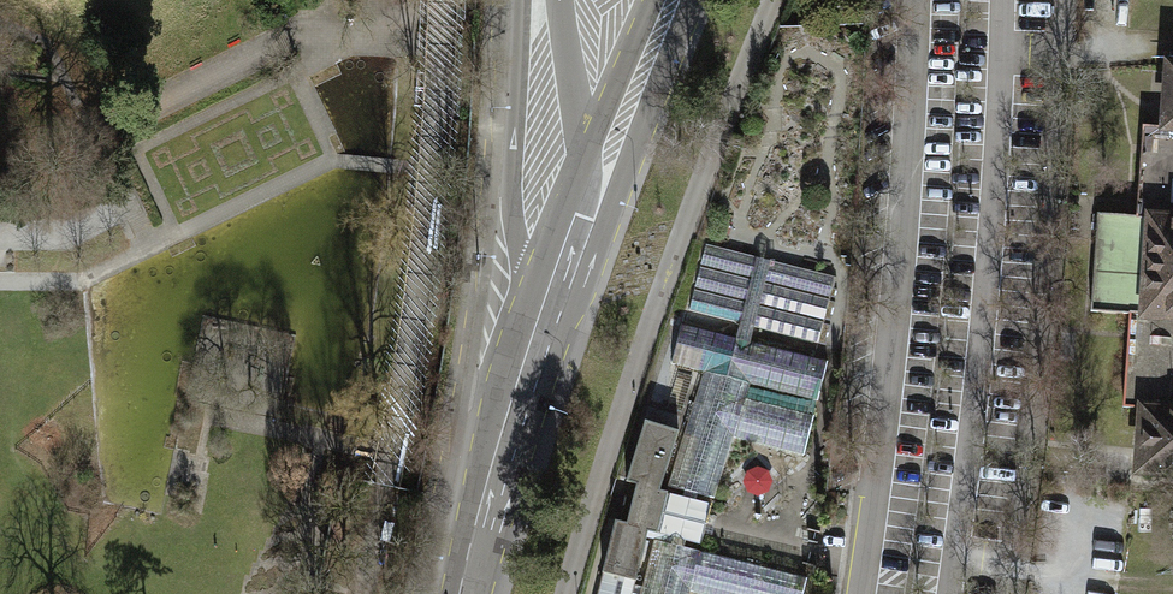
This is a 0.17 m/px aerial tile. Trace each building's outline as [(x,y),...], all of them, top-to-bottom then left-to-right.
[(1172,126),(1172,65),(1167,65),(1163,126),(1172,126)] [(1172,219),(1172,126),(1163,126),(1142,124),(1136,216),(1172,219)] [(1172,315),(1172,219),(1136,216),(1093,213),(1087,310),(1126,312),(1172,315)] [(705,373),(668,487),(684,491),(682,497),(661,490),(679,432),(645,421),(626,481),(637,485),(627,524),(617,521),(598,593),(633,593),(637,593),(692,593),(693,591),(704,593),(801,593),(805,578),(682,548),(685,540),(700,543),(704,525),(709,504),(694,501),(696,495),(713,498),(732,436),(803,455),(826,362),(751,342),(754,328),(818,343),(834,277),(763,259),(707,243),(689,310),(741,324),(737,338),(684,324),(673,365),(705,373)] [(1172,408),(1172,315),(1126,312),(1121,404),(1142,405),(1172,408)] [(1142,405),(1138,466),(1172,468),(1172,408),(1142,405)]
